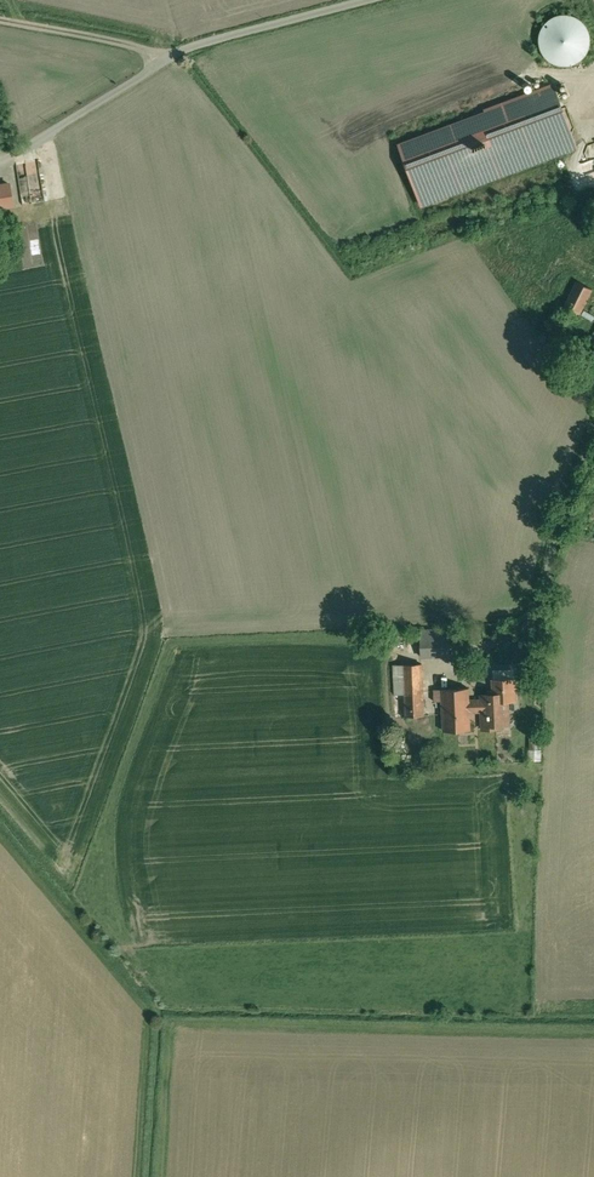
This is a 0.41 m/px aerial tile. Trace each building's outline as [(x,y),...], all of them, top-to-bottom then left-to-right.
[(541,50),(545,58),(552,64),(561,68),(570,68),(578,65),(585,60),(590,52),(592,43),(591,34),(587,26),(581,20),(574,17),(566,16),(558,17),(550,21),(545,26),(541,33),(540,41),(541,50)] [(554,87),(399,145),(422,205),(576,147),(554,87)] [(581,161),(590,186),(593,185),(593,157),(581,161)] [(16,163),(22,202),(43,199),(37,160),(16,163)] [(0,185),(0,207),(13,205),(9,183),(0,185)] [(592,289),(576,281),(564,308),(580,315),(592,289)] [(449,629),(420,630),(421,656),(450,655),(449,629)] [(421,663),(394,664),(395,695),(405,694),(423,693),(421,663)] [(515,698),(514,678),(496,679),(497,693),(497,699),(506,698),(515,698)] [(469,687),(442,688),(443,729),(471,728),(470,710),(470,700),(469,687)] [(423,693),(405,694),(406,716),(424,715),(423,693)] [(497,693),(481,693),(481,700),(470,700),(470,710),(481,709),(482,728),(498,728),(498,725),(507,724),(506,698),(497,699),(497,693)] [(540,749),(530,749),(530,761),(541,760),(540,749)]
